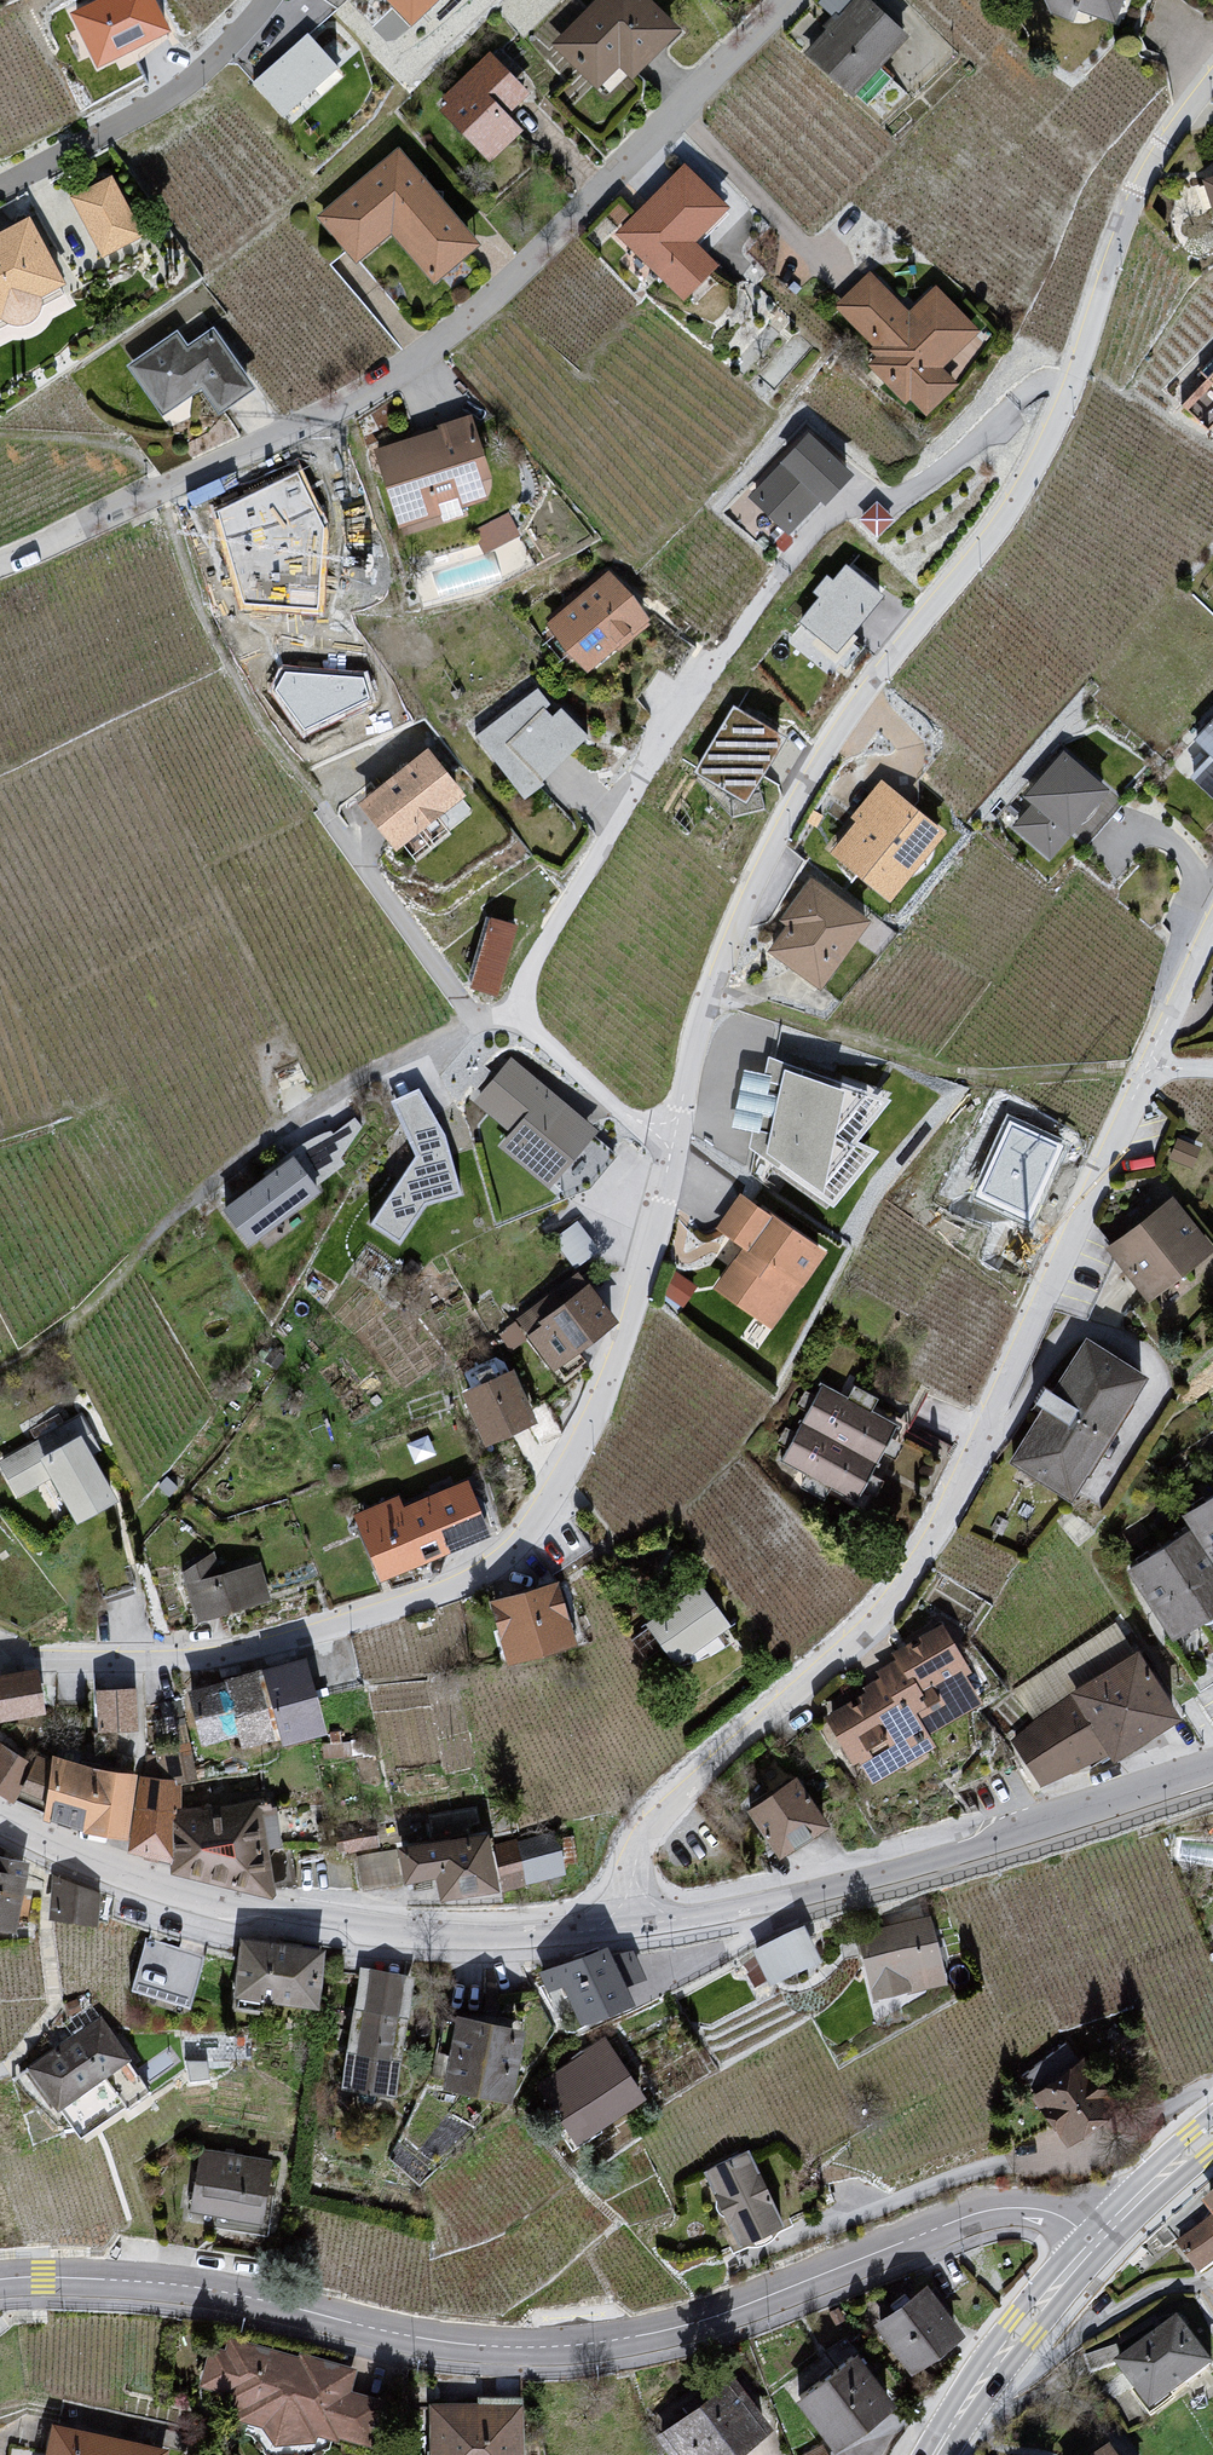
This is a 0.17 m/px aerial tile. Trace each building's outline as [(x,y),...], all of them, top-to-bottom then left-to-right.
[(69,23),(97,80),(171,44),(149,0),(116,0),(69,23)] [(416,20),(435,0),(394,0),(416,20)] [(549,51),(596,96),(619,73),(634,87),(683,36),(644,0),(599,0),(549,51)] [(802,42),(866,91),(915,28),(879,0),(835,0),(802,42)] [(489,58),(442,102),(446,110),(442,121),(490,168),(523,137),(508,122),(531,100),(489,58)] [(408,150),(315,234),(354,278),(403,233),(453,288),(497,248),(408,150)] [(694,156),(629,231),(702,295),(742,250),(719,231),(746,200),(694,156)] [(0,249),(0,335),(162,245),(125,179),(0,249)] [(880,267),(845,310),(949,395),(1010,322),(945,269),(920,299),(880,267)] [(188,322),(124,376),(169,429),(233,375),(188,322)] [(1201,387),(1212,396),(1212,372),(1201,387)] [(474,409),(388,439),(411,507),(498,478),(474,409)] [(810,413),(758,490),(814,528),(866,450),(810,413)] [(484,539),(520,528),(514,508),(478,519),(484,539)] [(629,543),(556,612),(611,669),(684,600),(629,543)] [(843,554),(801,615),(843,644),(885,583),(843,554)] [(555,664),(486,724),(540,787),(610,726),(555,664)] [(727,699),(701,770),(756,790),(782,719),(727,699)] [(444,730),(358,805),(414,869),(500,795),(444,730)] [(1066,740),(1010,814),(1072,859),(1127,785),(1066,740)] [(1200,775),(1212,783),(1212,755),(1200,775)] [(887,761),(841,831),(920,882),(965,811),(887,761)] [(810,868),(767,939),(841,983),(884,912),(810,868)] [(488,908),(470,978),(501,986),(519,916),(488,908)] [(914,1075),(796,1050),(766,1125),(876,1172),(916,1125),(884,1115),(914,1075)] [(511,1061),(470,1104),(508,1137),(495,1149),(551,1192),(598,1136),(511,1061)] [(415,1157),(365,1229),(400,1248),(424,1208),(462,1202),(449,1142),(430,1114),(421,1096),(394,1107),(415,1157)] [(289,1165),(220,1214),(249,1252),(323,1197),(314,1190),(343,1169),(336,1164),(361,1134),(355,1122),(328,1140),(324,1136),(285,1158),(289,1165)] [(751,1190),(699,1286),(782,1331),(834,1236),(751,1190)] [(1146,1303),(1212,1256),(1212,1246),(1172,1200),(1104,1254),(1146,1303)] [(685,1301),(697,1281),(678,1271),(667,1291),(685,1301)] [(588,1285),(532,1340),(555,1374),(611,1328),(614,1319),(588,1285)] [(1084,1347),(1012,1465),(1075,1508),(1149,1382),(1084,1347)] [(460,1397),(483,1449),(537,1425),(516,1373),(460,1397)] [(783,1467),(860,1510),(897,1429),(820,1391),(783,1467)] [(0,1463),(0,1465),(19,1499),(49,1483),(79,1524),(121,1502),(92,1455),(100,1448),(80,1421),(0,1463)] [(470,1487),(366,1519),(384,1576),(489,1531),(470,1487)] [(1189,1532),(1212,1569),(1212,1499),(1182,1520),(1189,1532)] [(1122,1573),(1174,1644),(1212,1621),(1212,1569),(1189,1532),(1122,1573)] [(214,1557),(181,1574),(194,1625),(269,1604),(259,1565),(219,1569),(214,1557)] [(706,1584),(649,1627),(680,1667),(733,1625),(706,1584)] [(566,1585),(495,1600),(511,1662),(584,1645),(566,1585)] [(896,1663),(877,1677),(882,1683),(933,1735),(987,1706),(970,1677),(975,1669),(943,1622),(893,1654),(896,1663)] [(1139,1656),(1070,1690),(1074,1696),(1112,1753),(1115,1758),(1179,1718),(1139,1656)] [(307,1659),(188,1689),(204,1741),(239,1733),(242,1747),(278,1743),(331,1732),(307,1659)] [(0,1678),(0,1720),(46,1715),(36,1673),(0,1678)] [(882,1683),(826,1716),(857,1768),(864,1763),(875,1786),(942,1744),(933,1735),(882,1683)] [(138,1689),(95,1691),(98,1730),(141,1731),(138,1689)] [(1074,1696),(1011,1742),(1045,1784),(1112,1753),(1074,1696)] [(12,1791),(32,1752),(0,1735),(0,1785),(12,1791)] [(108,1771),(53,1754),(47,1816),(134,1840),(139,1775),(108,1771)] [(182,1783),(139,1775),(134,1840),(175,1860),(182,1783)] [(745,1807),(783,1852),(833,1824),(791,1775),(745,1807)] [(261,1804),(185,1814),(181,1862),(254,1891),(278,1894),(261,1804)] [(377,1827),(341,1828),(342,1842),(378,1840),(377,1827)] [(490,1830),(402,1844),(409,1880),(437,1876),(441,1895),(501,1888),(493,1846),(490,1830)] [(556,1832),(493,1846),(506,1895),(569,1873),(556,1832)] [(24,1929),(31,1869),(0,1868),(0,1925),(24,1929)] [(105,1900),(51,1876),(50,1920),(100,1927),(105,1900)] [(806,1913),(754,1937),(769,1969),(821,1945),(806,1913)] [(931,1920),(857,1935),(871,1994),(877,1992),(878,2002),(952,1986),(931,1920)] [(131,1979),(190,1998),(205,1950),(146,1932),(131,1979)] [(243,1941),(236,1998),(322,2008),(325,1955),(243,1941)] [(615,1947),(541,1974),(549,1995),(566,1987),(577,2020),(637,2000),(633,1986),(647,1980),(632,1953),(619,1958),(615,1947)] [(360,1970),(342,2085),(397,2097),(416,1982),(360,1970)] [(459,2014),(449,2082),(521,2098),(530,2023),(459,2014)] [(102,2021),(27,2070),(59,2113),(128,2061),(102,2021)] [(537,2085),(582,2143),(650,2100),(609,2042),(537,2085)] [(1081,2064),(1030,2097),(1065,2149),(1113,2118),(1081,2064)] [(273,2160),(198,2150),(192,2212),(210,2214),(211,2228),(264,2236),(273,2160)] [(751,2152),(704,2172),(741,2245),(790,2224),(751,2152)] [(1176,2249),(1201,2280),(1212,2270),(1212,2218),(1176,2249)] [(929,2285),(874,2325),(913,2374),(964,2333),(929,2285)] [(1117,2367),(1157,2413),(1212,2372),(1212,2360),(1182,2319),(1117,2367)] [(205,2349),(195,2389),(266,2437),(267,2447),(317,2442),(320,2435),(369,2446),(381,2401),(349,2391),(354,2372),(224,2337),(218,2353),(205,2349)] [(857,2355),(797,2399),(836,2447),(896,2401),(857,2355)] [(666,2454),(740,2454),(773,2429),(735,2379),(653,2438),(666,2454)] [(431,2454),(523,2454),(522,2406),(429,2408),(431,2454)] [(43,2454),(170,2454),(171,2450),(50,2423),(43,2454)]
